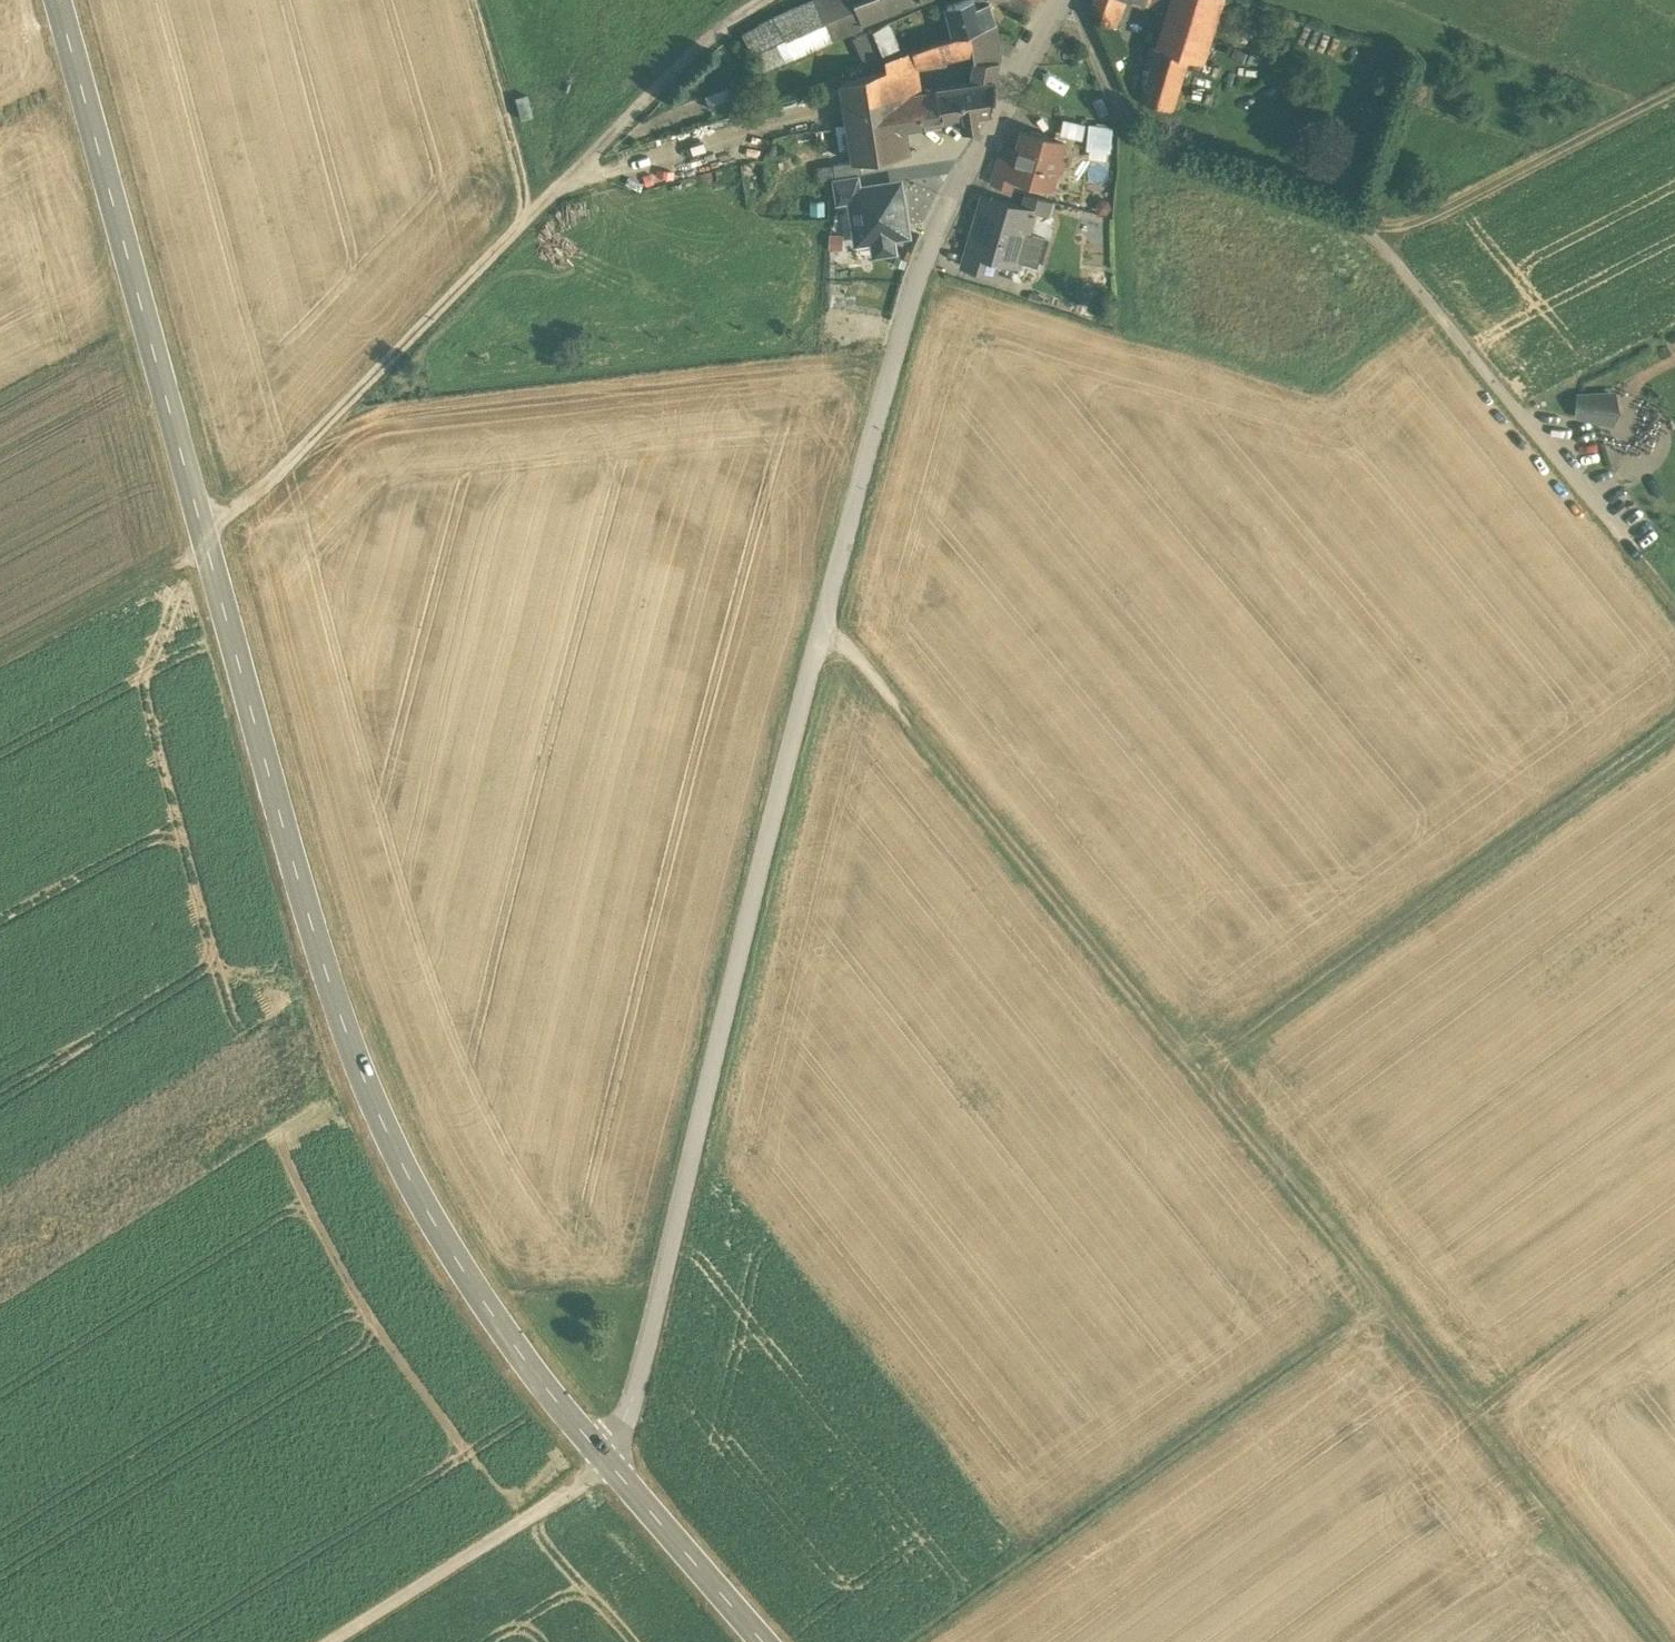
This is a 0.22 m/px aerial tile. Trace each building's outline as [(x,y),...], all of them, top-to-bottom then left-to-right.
[(846,0),(806,0),(785,7),(770,14),(741,30),(741,31),(706,57),(721,85),(760,68),(761,69),(829,40),(829,39),(817,11),(846,0)] [(860,22),(853,2),(852,0),(846,0),(817,11),(829,39),(862,26),(860,22)] [(853,2),(860,22),(903,4),(913,0),(858,0),(853,2)] [(946,4),(954,35),(959,34),(972,30),(994,23),(988,1),(984,3),(983,0),(961,0),(946,4)] [(1020,13),(1028,0),(998,0),(1020,13)] [(1092,2),(1115,9),(1119,0),(1093,0),(1092,2)] [(1126,0),(1119,0),(1115,9),(1110,23),(1109,39),(1101,36),(1113,57),(1129,49),(1118,21),(1126,0)] [(1145,0),(1167,9),(1157,41),(1189,54),(1202,57),(1219,0),(1145,0)] [(1115,9),(1092,2),(1093,18),(1110,23),(1115,9)] [(1093,18),(1101,36),(1109,39),(1110,23),(1093,18)] [(871,29),(883,57),(903,51),(890,21),(871,29)] [(994,23),(972,30),(974,45),(977,81),(993,79),(998,56),(994,25),(994,23)] [(851,75),(884,64),(883,57),(871,29),(871,28),(851,36),(862,59),(847,64),(851,75)] [(972,30),(959,34),(963,49),(974,45),(972,30)] [(954,35),(919,45),(920,46),(911,49),(913,63),(932,58),(931,55),(939,52),(941,55),(963,49),(959,34),(954,35)] [(1174,104),(1189,54),(1157,41),(1140,93),(1174,104)] [(887,83),(890,102),(918,96),(913,63),(911,49),(903,51),(883,57),(884,64),(885,68),(887,83)] [(879,84),(887,83),(885,68),(836,83),(847,159),(908,150),(904,128),(894,129),(890,102),(882,103),(879,84)] [(977,81),(934,88),(934,92),(939,120),(961,116),(962,119),(974,117),(974,114),(989,112),(989,111),(993,79),(977,81)] [(882,103),(890,102),(887,83),(879,84),(882,103)] [(728,85),(704,95),(709,107),(733,97),(728,85)] [(926,123),(939,120),(934,92),(918,96),(890,102),(894,129),(904,128),(926,124),(926,123)] [(1066,117),(1062,131),(1082,137),(1086,123),(1066,117)] [(1090,121),(1090,148),(1115,148),(1116,122),(1090,121)] [(1064,141),(1031,131),(1027,147),(1020,145),(1019,152),(1002,147),(996,170),(1015,175),(1051,186),(1051,183),(1045,182),(1048,169),(1055,171),(1060,168),(1062,162),(1059,157),(1064,141)] [(1015,175),(996,170),(992,183),(1011,188),(1015,175)] [(857,174),(831,178),(833,191),(846,189),(859,187),(857,174)] [(859,187),(846,189),(848,202),(853,236),(866,234),(867,241),(870,240),(871,248),(878,253),(888,251),(893,245),(892,237),(907,234),(901,196),(883,183),(859,187)] [(846,189),(833,191),(835,204),(848,202),(846,189)] [(1052,200),(1028,193),(1024,206),(1034,209),(1048,212),(1052,200)] [(1024,206),(984,194),(968,250),(998,258),(1019,264),(1034,209),(1024,206)] [(998,258),(968,250),(964,264),(993,274),(998,258)] [(1609,393),(1579,395),(1577,416),(1607,423),(1609,393)]
